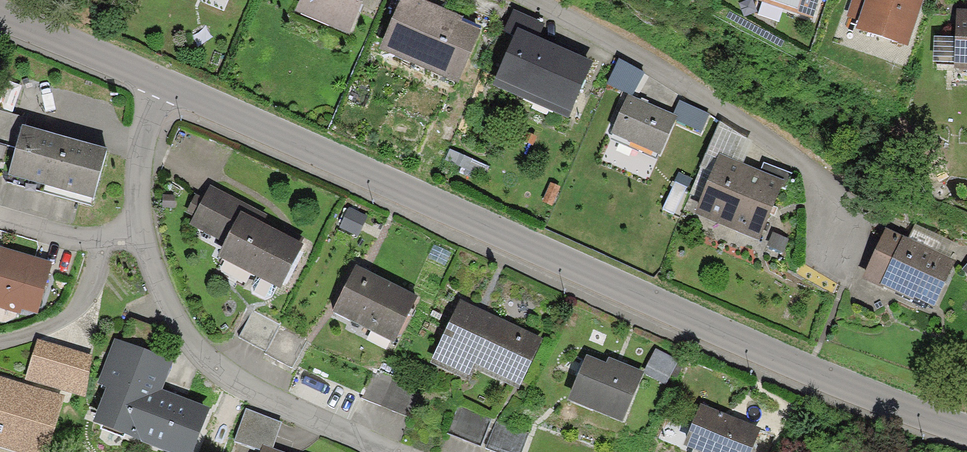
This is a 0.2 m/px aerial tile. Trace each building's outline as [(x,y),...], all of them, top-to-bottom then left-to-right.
[(287,21),(342,43),(360,0),(296,0),(287,21)] [(457,22),(403,0),(396,0),(372,59),(451,91),(473,38),(476,30),(457,22)] [(473,38),(488,44),(503,9),(480,0),(466,0),(457,22),(476,30),(473,38)] [(738,2),(795,19),(801,0),(817,5),(818,0),(738,0),(738,2)] [(840,23),(854,27),(850,38),(902,55),(920,0),(848,0),(840,23)] [(488,94),(561,126),(586,69),(531,45),(538,29),(507,15),(496,40),(509,45),(488,94)] [(949,78),(966,79),(966,17),(951,16),(950,46),(929,45),(928,72),(949,73),(949,78)] [(603,143),(654,163),(671,120),(621,100),(603,143)] [(25,122),(0,115),(0,175),(9,178),(23,129),(25,122)] [(684,199),(696,204),(713,162),(735,170),(744,147),(712,128),(684,199)] [(107,153),(23,129),(9,178),(93,201),(107,153)] [(696,204),(687,225),(753,252),(776,195),(778,196),(785,179),(757,168),(753,178),(735,170),(713,162),(696,204)] [(215,253),(276,284),(299,238),(261,219),(263,214),(206,185),(187,223),(222,241),(215,253)] [(163,208),(175,208),(175,197),(163,197),(163,208)] [(879,235),(856,287),(927,319),(950,267),(879,235)] [(764,250),(778,254),(782,242),(767,237),(764,250)] [(0,256),(0,306),(33,316),(47,270),(0,256)] [(966,282),(966,261),(957,275),(966,282)] [(387,341),(411,294),(350,263),(326,310),(387,341)] [(538,335),(454,297),(426,360),(465,378),(470,367),(515,387),(538,335)] [(232,342),(284,373),(302,343),(250,312),(232,342)] [(113,344),(99,383),(107,386),(93,422),(175,451),(182,451),(199,407),(154,390),(164,363),(113,344)] [(29,349),(17,383),(0,378),(0,447),(9,450),(10,451),(41,451),(69,360),(29,349)] [(671,361),(650,350),(638,372),(659,383),(671,361)] [(601,363),(582,355),(564,397),(617,419),(637,371),(604,356),(601,363)] [(357,401),(404,419),(417,385),(370,367),(357,401)] [(700,405),(684,445),(702,451),(750,451),(759,429),(700,405)] [(276,421),(242,407),(230,440),(256,449),(257,442),(269,446),(276,421)] [(454,410),(443,438),(472,449),(483,422),(454,410)] [(524,435),(491,422),(479,451),(517,451),(524,435)] [(269,446),(257,442),(256,449),(255,451),(286,451),(269,446)]
